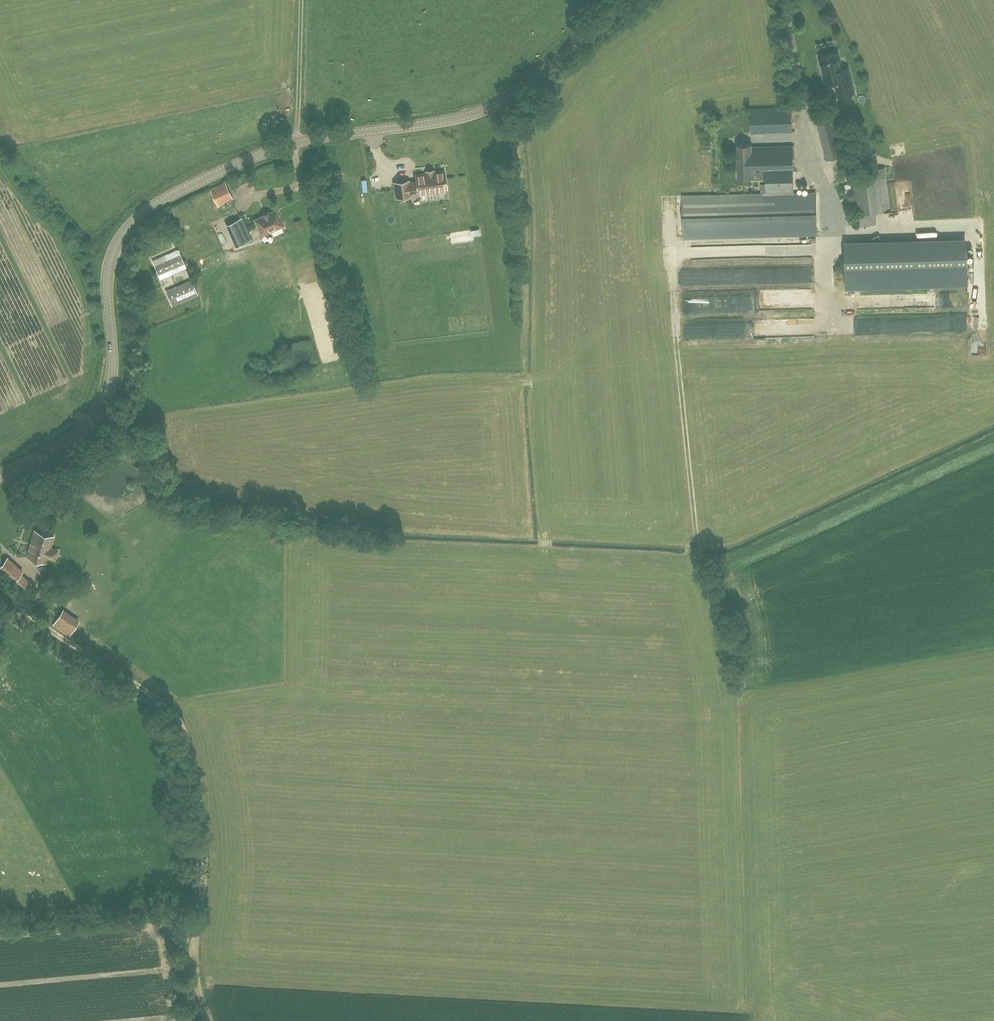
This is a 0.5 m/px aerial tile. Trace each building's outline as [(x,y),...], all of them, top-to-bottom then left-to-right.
[(839,97),(854,93),(848,67),(841,69),(837,52),(820,57),(827,84),(835,82),(839,97)] [(857,78),(861,92),(867,90),(862,76),(857,78)] [(752,134),(793,132),(792,107),(751,108),(752,134)] [(835,116),(816,120),(826,159),(845,155),(835,116)] [(761,185),(761,193),(683,194),(684,238),(764,236),(817,235),(816,193),(794,193),(793,146),(752,147),(752,144),(737,144),(738,177),(753,177),(753,178),(767,178),(767,184),(761,185)] [(851,172),(856,214),(858,226),(878,224),(877,211),(892,209),(886,167),(851,172)] [(444,171),(416,175),(417,182),(409,183),(409,181),(395,183),(397,198),(411,196),(410,194),(447,189),(444,171)] [(225,182),(210,189),(218,205),(232,198),(225,182)] [(283,225),(276,211),(269,214),(269,213),(262,216),(263,217),(255,220),(262,235),(283,225)] [(241,217),(227,224),(237,246),(251,239),(241,217)] [(302,219),(295,222),(298,228),(305,225),(302,219)] [(846,239),(846,257),(874,257),(874,259),(925,259),(925,260),(946,260),(946,272),(950,272),(950,279),(965,279),(965,240),(846,239)] [(813,244),(781,245),(781,249),(752,250),(752,256),(813,255),(813,244)] [(179,253),(154,264),(159,274),(184,263),(179,253)] [(192,282),(167,293),(171,303),(196,292),(192,282)] [(887,299),(887,306),(891,306),(890,294),(880,295),(880,299),(887,299)] [(46,563),(48,558),(55,560),(58,550),(50,548),(54,537),(35,531),(27,557),(46,563)] [(0,567),(0,573),(22,593),(30,584),(20,575),(22,572),(8,558),(0,567)] [(38,608),(48,597),(40,589),(29,600),(38,608)] [(73,618),(65,630),(71,634),(79,622),(73,618)]
